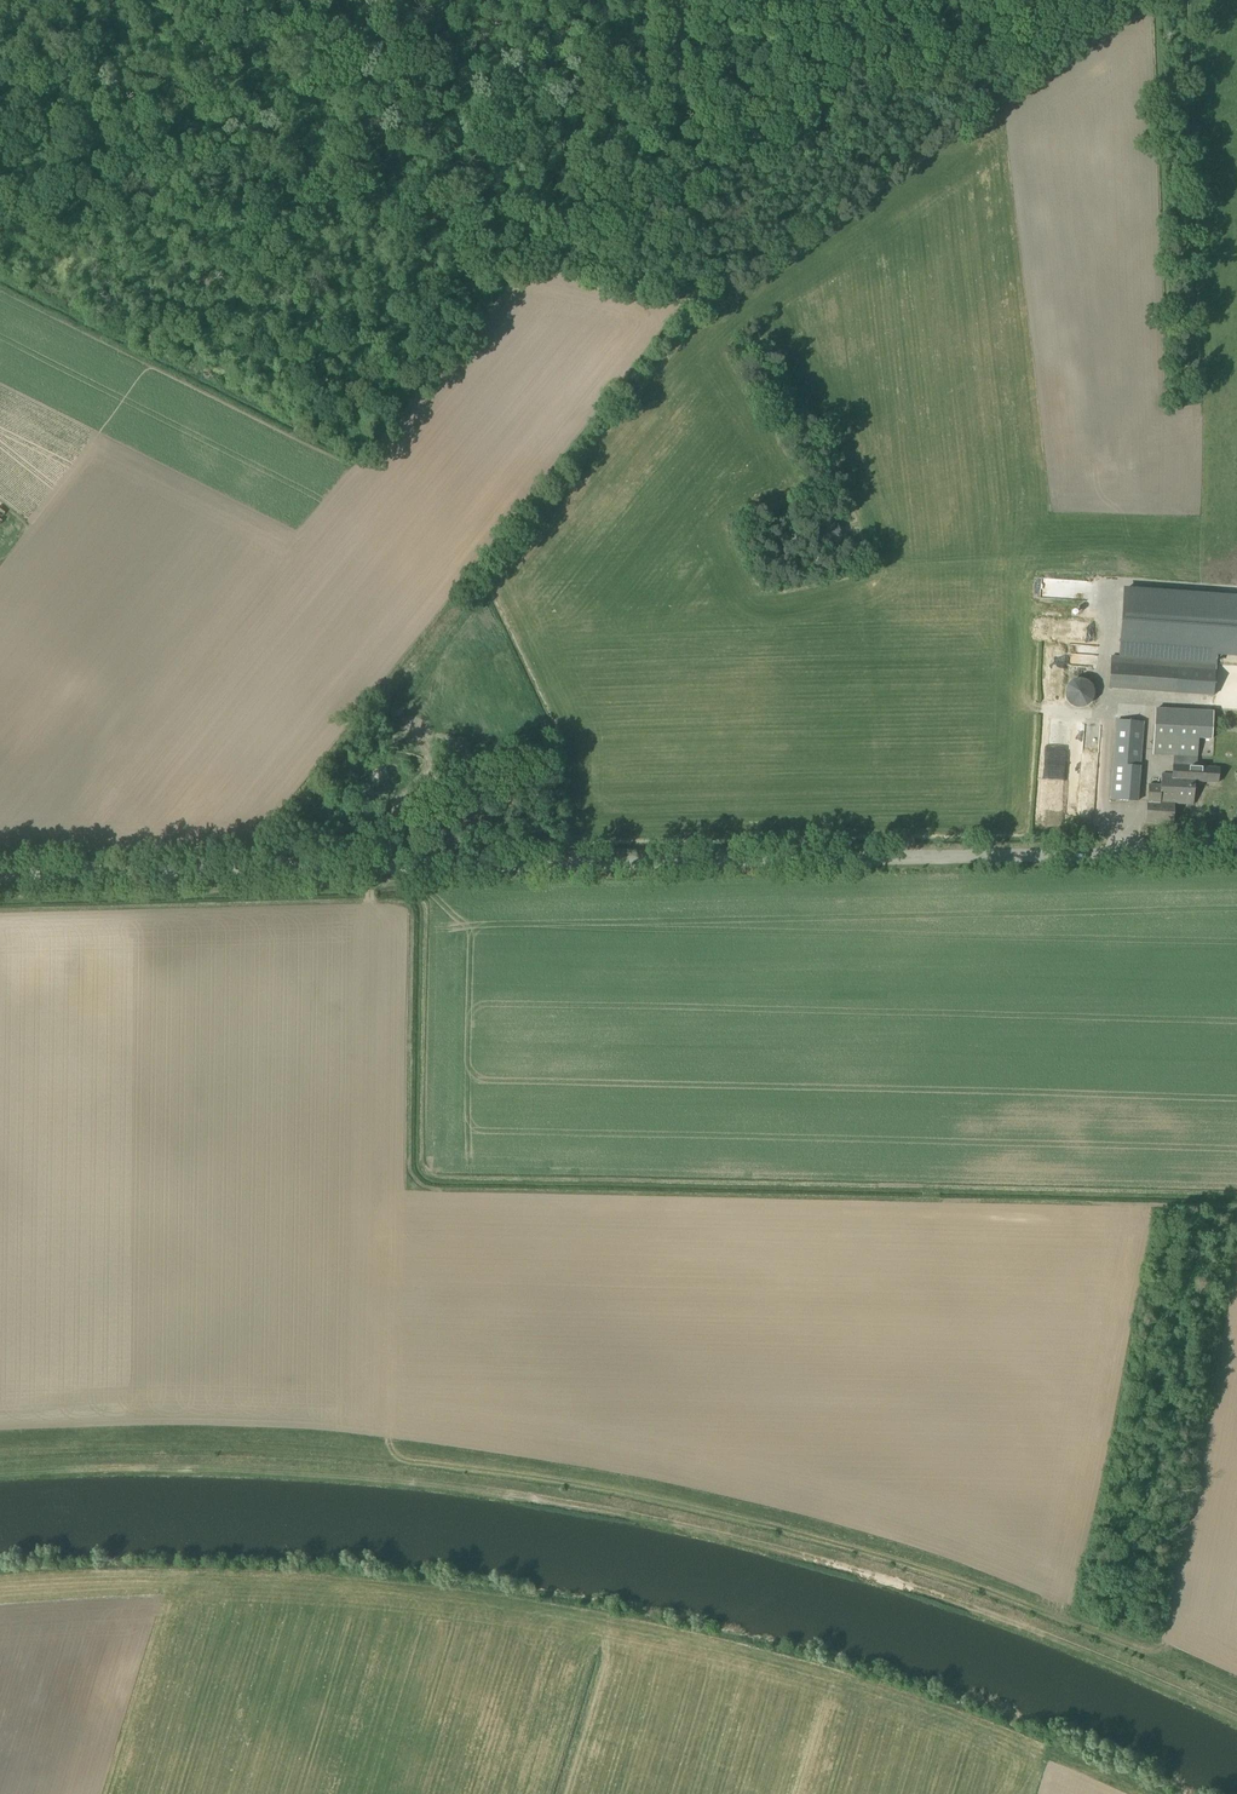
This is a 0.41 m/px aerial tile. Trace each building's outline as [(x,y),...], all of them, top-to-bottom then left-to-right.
[(1213,696),(1216,649),(1236,650),(1236,598),(1124,590),(1119,657),(1111,656),(1109,688),(1213,696)] [(1078,708),(1086,707),(1092,701),(1094,694),(1092,686),(1087,681),(1080,678),(1072,680),(1066,687),(1064,694),(1066,701),(1071,706),(1078,708)] [(1212,740),(1213,711),(1155,708),(1154,736),(1152,754),(1173,756),(1171,773),(1161,772),(1160,785),(1148,784),(1145,823),(1172,825),(1174,804),(1193,805),(1194,782),(1217,784),(1218,769),(1196,767),(1197,739),(1212,740)] [(1137,802),(1143,722),(1115,720),(1109,800),(1137,802)]
